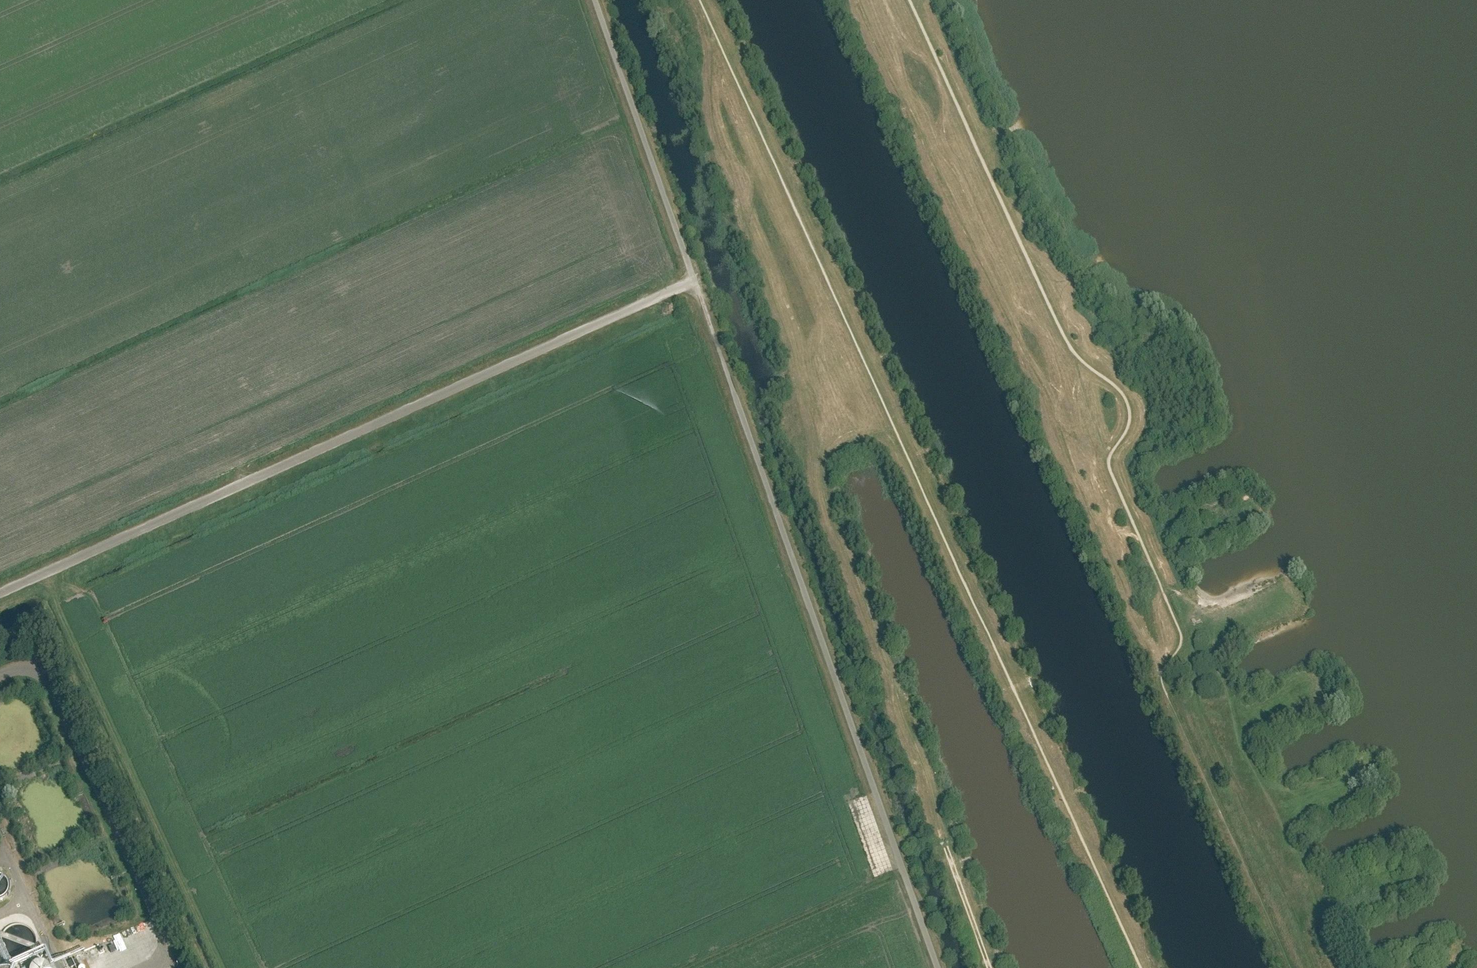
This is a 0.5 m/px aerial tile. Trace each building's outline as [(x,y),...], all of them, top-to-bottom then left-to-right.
[(8,889),(8,886),(7,884),(6,882),(4,879),(1,878),(0,877),(0,901),(1,901),(3,900),(5,898),(7,894),(8,892),(8,889)] [(23,960),(27,958),(31,955),(34,950),(35,948),(35,945),(35,940),(34,936),(33,933),(31,931),(28,928),(23,926),(19,925),(16,925),(13,925),(9,927),(5,930),(2,934),(0,938),(0,941),(0,945),(0,947),(2,951),(4,954),(7,957),(11,959),(15,960),(20,960),(23,960)]
